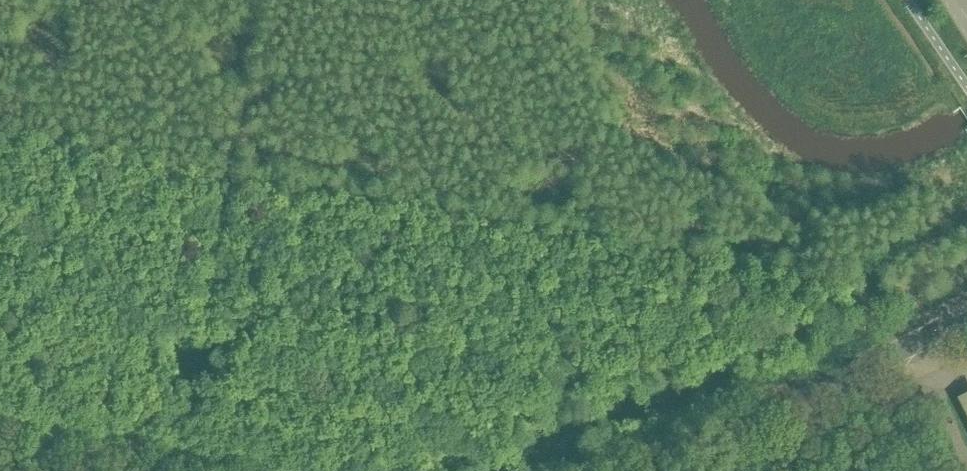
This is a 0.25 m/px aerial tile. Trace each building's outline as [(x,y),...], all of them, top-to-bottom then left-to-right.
[(966,425),(966,392),(954,398),(966,425)]
